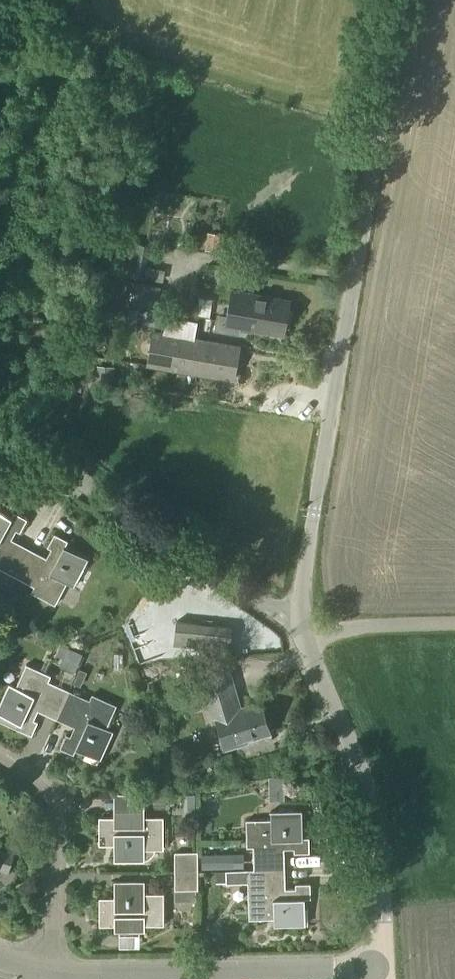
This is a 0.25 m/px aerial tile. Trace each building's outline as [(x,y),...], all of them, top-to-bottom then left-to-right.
[(97,296),(119,301),(123,280),(101,275),(97,296)] [(119,303),(157,310),(161,287),(123,280),(119,301),(119,303)] [(283,335),(289,301),(233,291),(227,322),(216,320),(214,332),(235,335),(236,327),(283,335)] [(196,312),(196,299),(178,298),(178,312),(196,312)] [(233,380),(238,347),(194,339),(197,322),(166,317),(163,334),(154,332),(148,366),(233,380)] [(114,371),(97,369),(96,381),(113,382),(114,371)] [(29,549),(10,539),(15,530),(19,533),(27,519),(12,512),(9,518),(0,513),(0,568),(14,576),(29,549)] [(74,586),(88,560),(64,547),(67,540),(53,533),(46,547),(49,549),(45,558),(29,549),(14,576),(34,586),(31,592),(55,605),(67,583),(74,586)] [(0,603),(0,606),(11,612),(17,599),(5,593),(0,603)] [(230,652),(233,631),(219,629),(195,626),(179,624),(176,644),(230,652)] [(72,650),(67,661),(78,665),(82,654),(72,650)] [(70,692),(49,682),(52,676),(26,664),(15,687),(8,684),(0,702),(0,715),(21,724),(19,730),(32,736),(39,722),(35,720),(39,711),(58,719),(70,692)] [(225,747),(271,733),(262,703),(241,709),(230,675),(201,684),(211,719),(216,718),(225,747)] [(107,729),(117,706),(93,695),(90,701),(70,692),(58,719),(76,727),(72,737),(67,735),(60,749),(74,755),(77,749),(101,760),(114,732),(107,729)] [(145,862),(145,860),(149,860),(154,854),(154,847),(164,846),(164,819),(145,819),(145,796),(114,793),(114,819),(99,819),(99,847),(114,847),(114,863),(145,862)] [(253,871),(283,870),(283,850),(293,850),(293,855),(308,855),(308,839),(302,839),(301,812),(270,813),(270,821),(245,821),(246,849),(252,848),(253,871)] [(8,874),(14,855),(0,850),(0,871),(8,874)] [(174,872),(198,872),(198,853),(174,853),(174,872)] [(283,870),(253,871),(216,872),(216,884),(247,883),(248,920),(273,920),(274,927),(304,926),(303,900),(310,899),(309,884),(294,884),(294,890),(284,891),(283,870)] [(198,872),(174,872),(175,891),(186,891),(186,899),(197,899),(197,891),(198,891),(198,872)] [(145,926),(164,926),(164,899),(145,899),(145,882),(114,882),(114,898),(99,899),(99,926),(114,926),(115,933),(145,932),(145,926)]
